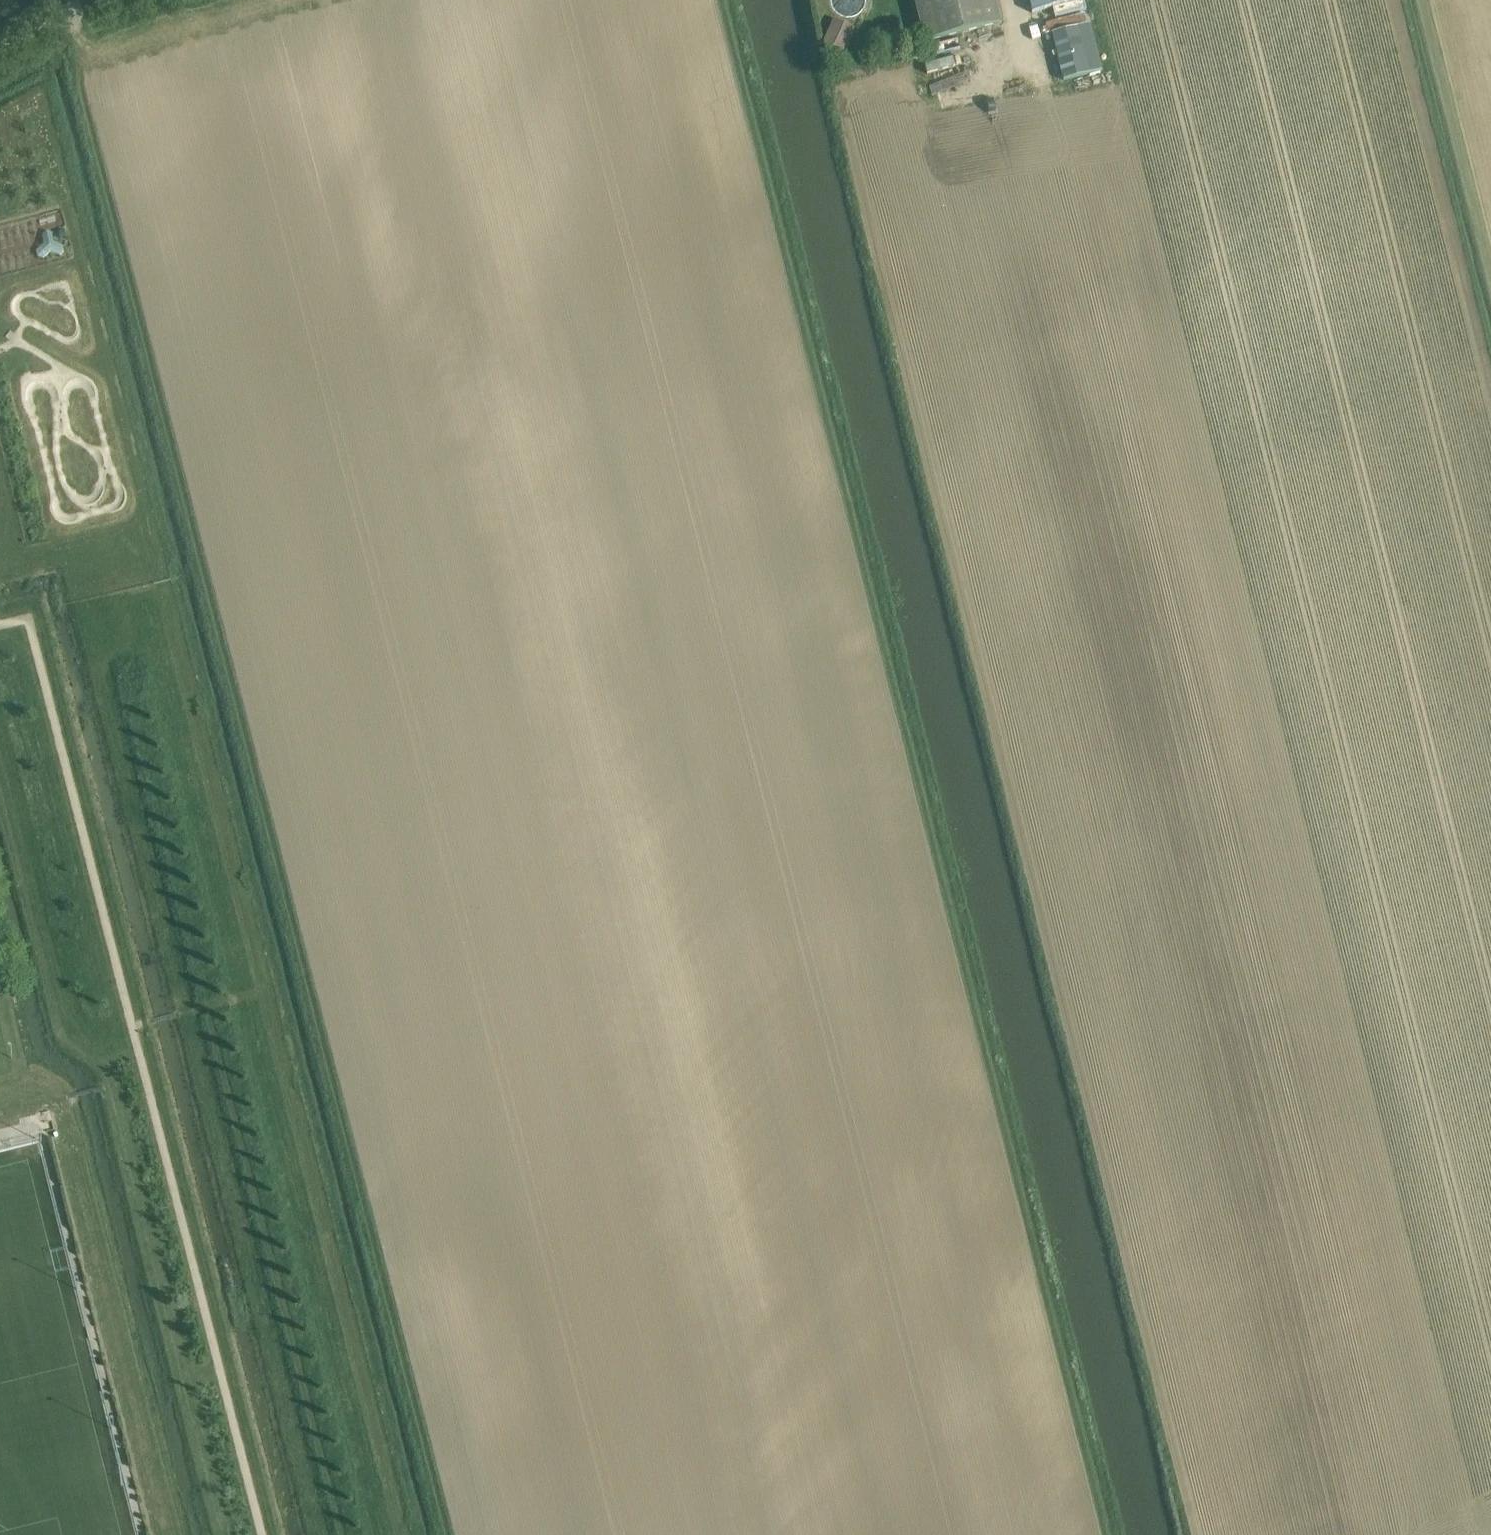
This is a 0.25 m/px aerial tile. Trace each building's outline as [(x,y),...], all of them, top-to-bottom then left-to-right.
[(924,41),(1001,22),(996,0),(913,0),(924,41)] [(1032,12),(1058,5),(1078,0),(1029,0),(1032,12)] [(822,44),(842,53),(854,27),(834,18),(822,44)] [(1090,23),(1052,32),(1062,79),(1100,71),(1090,23)]
